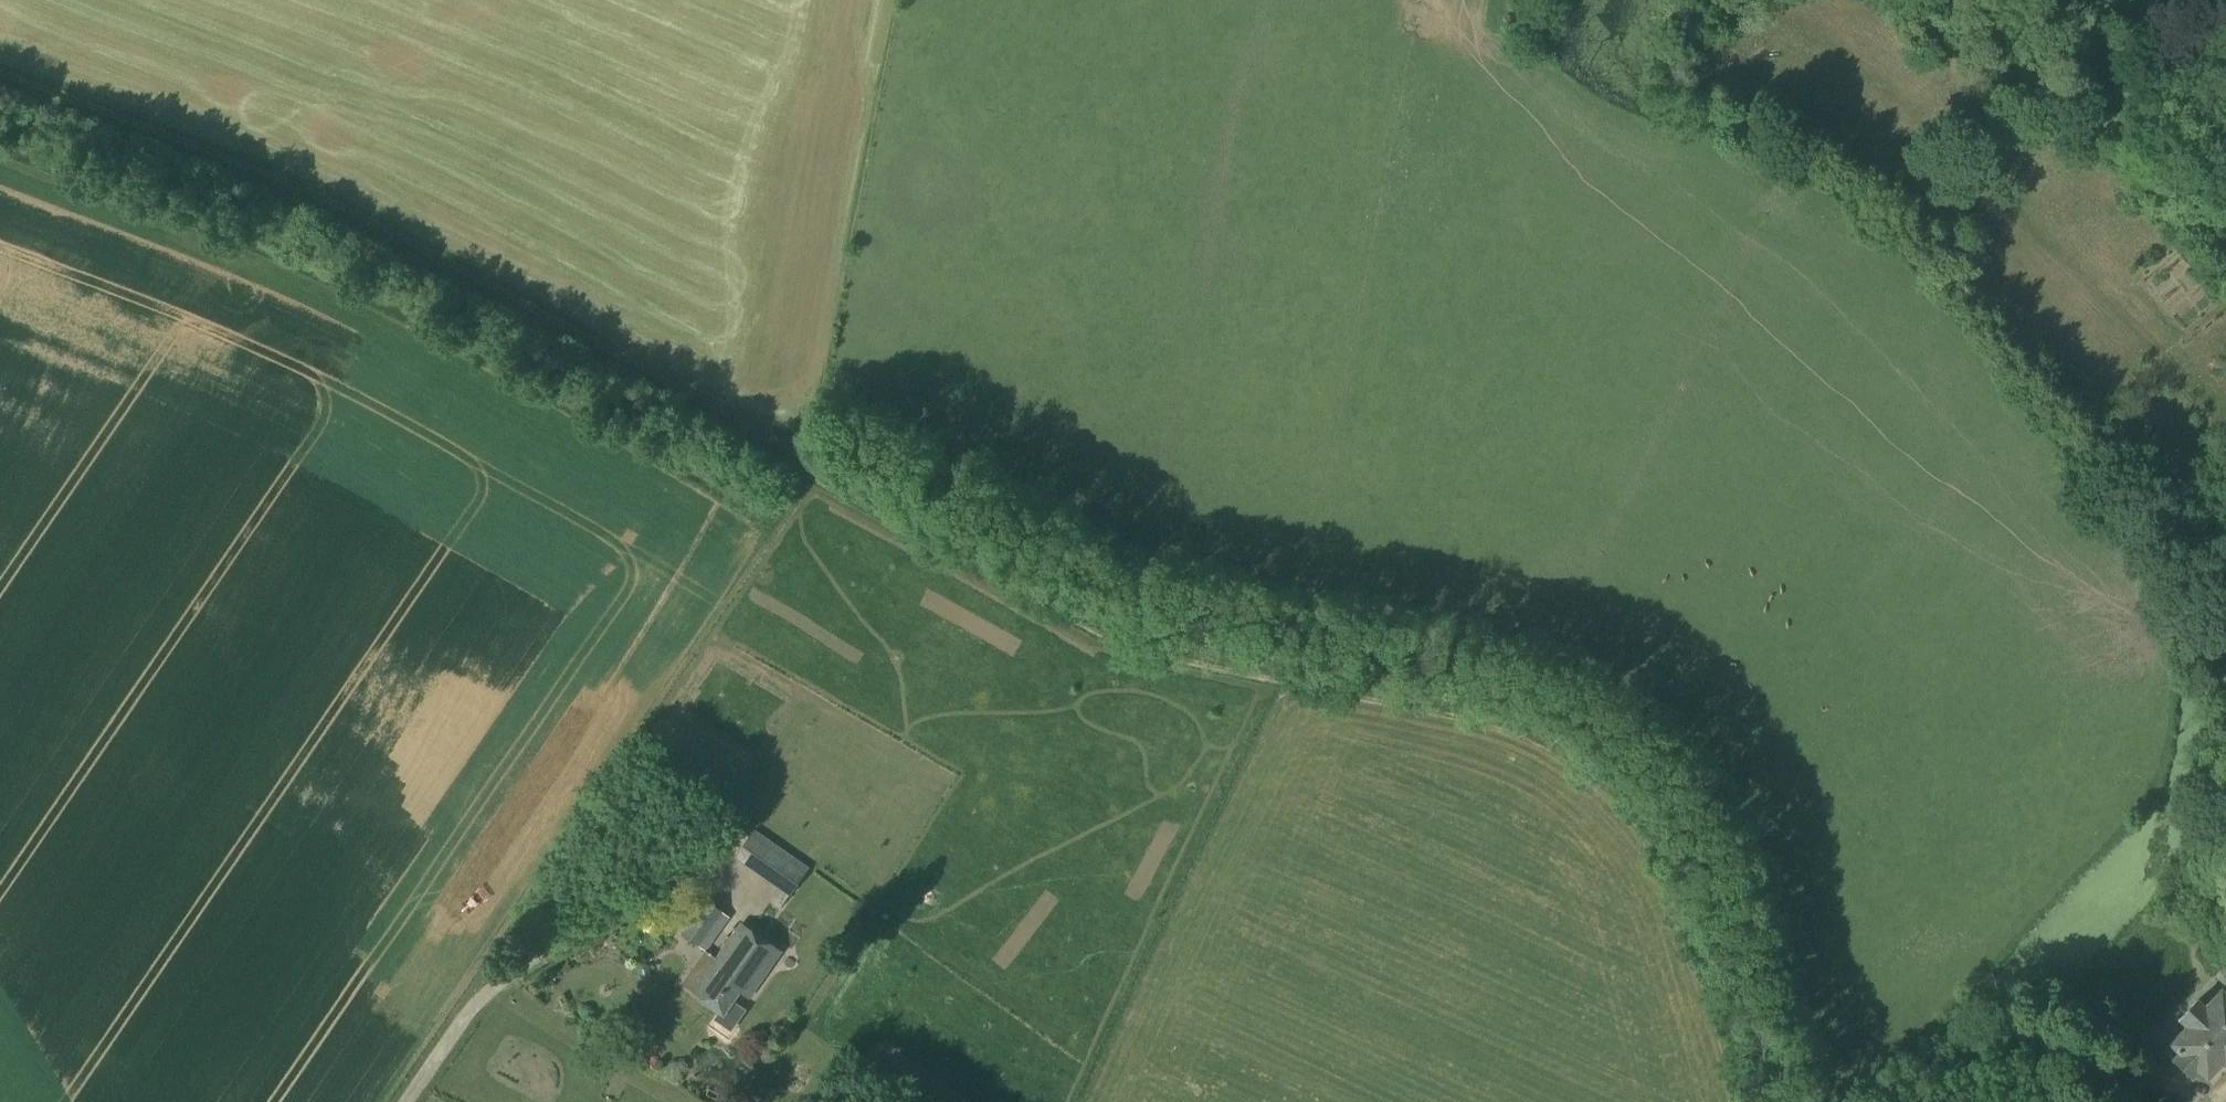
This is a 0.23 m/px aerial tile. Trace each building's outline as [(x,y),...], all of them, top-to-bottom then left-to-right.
[(790,896),(809,867),(755,830),(735,859),(790,896)] [(699,946),(722,912),(704,899),(680,933),(699,946)] [(777,914),(769,924),(790,941),(798,931),(777,914)] [(748,999),(779,954),(738,926),(711,965),(714,967),(695,995),(719,1012),(714,1020),(731,1033),(747,1010),(731,999),(736,991),(748,999)] [(2218,985),(2201,1003),(2195,996),(2174,1018),(2181,1025),(2164,1043),(2174,1052),(2167,1059),(2189,1080),(2196,1073),(2204,1081),(2221,1063),(2225,1063),(2225,993),(2218,985)]
